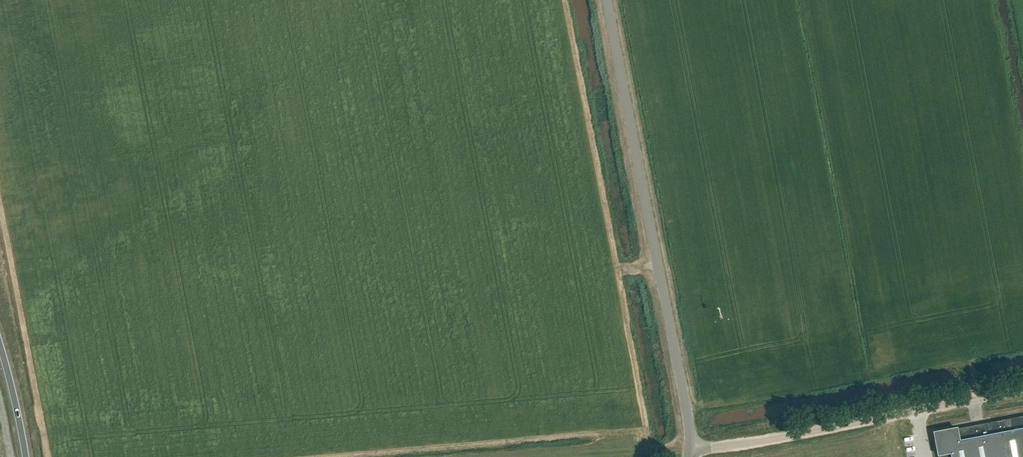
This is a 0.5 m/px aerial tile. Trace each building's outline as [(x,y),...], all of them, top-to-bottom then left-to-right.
[(1010,419),(990,423),(934,434),(935,437),(938,456),(1022,456),(1022,416),(1010,419)]
